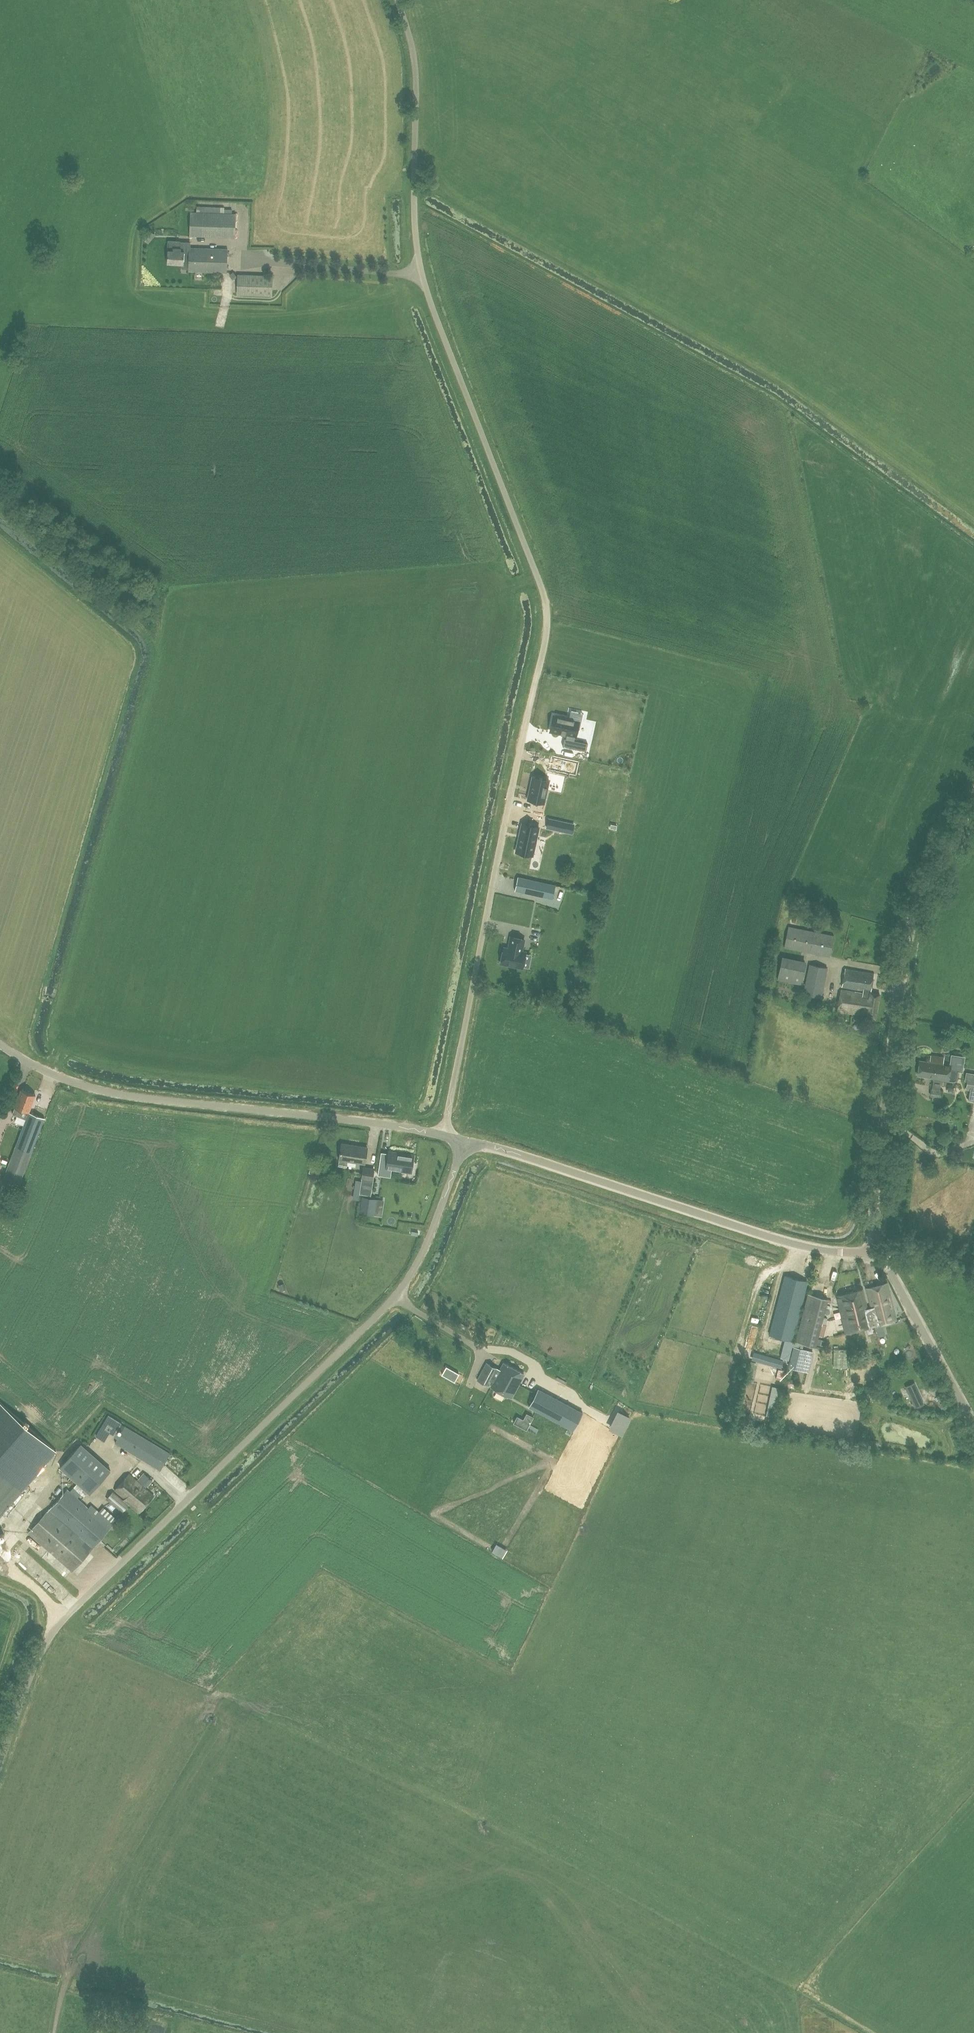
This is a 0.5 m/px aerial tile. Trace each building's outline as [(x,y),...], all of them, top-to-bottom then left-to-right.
[(221,213),(191,212),(190,236),(235,238),(236,213),(228,213),(228,210),(221,210),(221,213)] [(148,229),(142,237),(141,237),(148,244),(155,235),(148,229)] [(228,249),(190,248),(190,243),(180,242),(180,248),(174,248),(174,244),(168,244),(167,263),(183,264),(188,264),(188,271),(227,272),(228,249)] [(272,275),(238,274),(237,294),(272,295),(272,275)] [(578,721),(553,715),(550,731),(576,736),(578,721)] [(531,775),(525,800),(544,804),(549,779),(531,775)] [(546,827),(554,829),(556,820),(548,818),(546,827)] [(539,826),(520,822),(513,852),(532,856),(539,826)] [(567,822),(564,832),(570,833),(572,823),(567,822)] [(515,890),(552,898),(555,885),(518,877),(515,890)] [(834,936),(789,927),(784,947),(830,957),(834,936)] [(524,939),(511,936),(509,946),(510,946),(510,949),(504,948),(501,963),(522,967),(526,952),(522,952),(524,939)] [(827,968),(810,964),(804,994),(821,997),(827,968)] [(874,973),(845,968),(842,987),(863,990),(863,993),(841,989),(837,1011),(867,1015),(867,1017),(876,1018),(880,994),(871,992),(874,973)] [(954,1070),(956,1069),(962,1070),(964,1056),(950,1054),(949,1063),(936,1062),(936,1064),(930,1063),(930,1068),(932,1069),(931,1077),(933,1077),(933,1079),(953,1082),(957,1081),(958,1073),(954,1070)] [(930,1068),(930,1063),(920,1061),(917,1075),(931,1077),(932,1069),(930,1068)] [(969,1098),(973,1099),(973,1073),(965,1071),(964,1081),(967,1081),(966,1090),(970,1090),(969,1098)] [(942,1091),(940,1091),(941,1085),(933,1084),(932,1090),(931,1096),(941,1097),(942,1091)] [(17,1189),(44,1119),(29,1113),(35,1096),(21,1090),(14,1107),(15,1107),(12,1114),(27,1119),(4,1180),(0,1188),(1,1189),(0,1191),(0,1192),(14,1198),(15,1195),(17,1189)] [(342,1143),(339,1159),(338,1164),(347,1165),(347,1161),(365,1164),(367,1147),(342,1143)] [(416,1155),(388,1151),(387,1157),(385,1157),(383,1167),(391,1169),(391,1168),(391,1166),(405,1169),(405,1171),(405,1170),(413,1172),(416,1155)] [(373,1169),(363,1168),(362,1178),(372,1180),(373,1169)] [(369,1196),(372,1180),(362,1178),(362,1181),(361,1187),(365,1188),(364,1195),(369,1196)] [(361,1212),(373,1214),(375,1198),(363,1197),(361,1212)] [(775,1285),(777,1277),(769,1276),(768,1284),(775,1285)] [(785,1276),(770,1334),(792,1340),(807,1282),(785,1276)] [(873,1314),(871,1314),(872,1316),(873,1316),(875,1326),(897,1320),(887,1283),(866,1288),(873,1314)] [(872,1316),(871,1314),(870,1314),(864,1289),(838,1295),(847,1333),(875,1326),(873,1316),(872,1316)] [(808,1293),(796,1342),(815,1347),(828,1299),(808,1293)] [(808,1371),(813,1352),(794,1347),(789,1367),(808,1371)] [(527,1360),(529,1354),(519,1350),(517,1356),(527,1360)] [(500,1370),(487,1363),(478,1379),(489,1385),(493,1376),(496,1378),(491,1387),(511,1398),(524,1373),(504,1363),(500,1370)] [(529,1407),(575,1431),(585,1413),(539,1389),(529,1407)] [(924,1404),(918,1390),(909,1394),(915,1408),(924,1404)] [(513,1423),(526,1430),(533,1417),(526,1413),(523,1419),(517,1416),(513,1423)] [(97,1438),(105,1442),(111,1431),(116,1433),(122,1422),(110,1415),(97,1438)] [(161,1448),(162,1447),(125,1426),(115,1442),(152,1464),(158,1468),(167,1451),(161,1448)] [(110,1471),(81,1444),(60,1467),(90,1493),(110,1471)] [(22,1491),(0,1471),(0,1516),(22,1491)] [(129,1474),(115,1490),(125,1498),(123,1501),(112,1492),(107,1498),(122,1511),(129,1503),(140,1513),(155,1495),(146,1488),(152,1479),(144,1472),(137,1481),(129,1474)] [(68,1489),(29,1533),(71,1570),(112,1523),(97,1510),(94,1513),(68,1489)] [(139,1524),(145,1530),(152,1524),(146,1518),(139,1524)] [(0,1549),(0,1556),(19,1576),(23,1572),(1,1548),(0,1549)]
